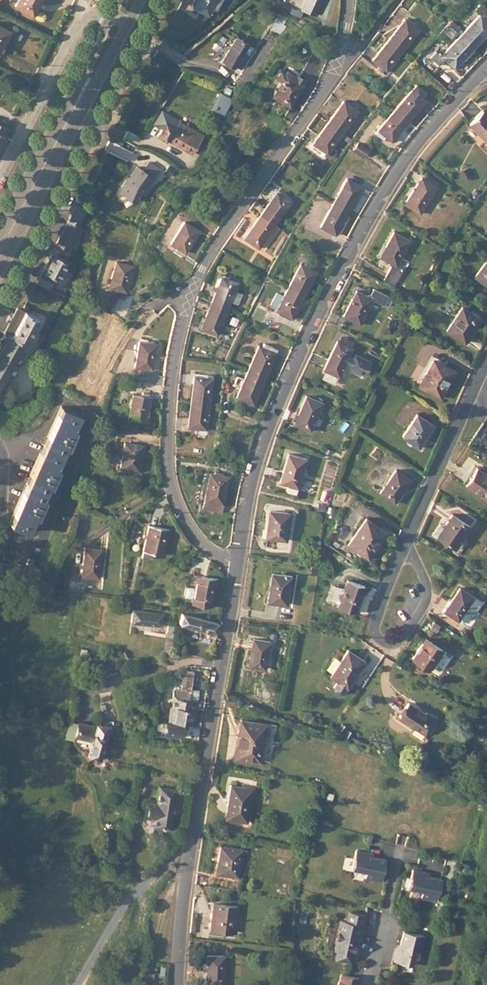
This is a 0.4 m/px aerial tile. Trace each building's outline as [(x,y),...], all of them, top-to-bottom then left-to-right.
[(37,0),(17,0),(14,6),(32,15),(36,7),(34,6),(37,0)] [(473,49),(484,36),(481,34),(486,27),(486,23),(482,18),(486,12),(478,4),(473,10),(477,14),(458,36),(473,49)] [(400,25),(389,40),(403,51),(418,30),(404,19),(400,25)] [(457,29),(449,21),(446,24),(446,25),(454,32),(457,29)] [(10,31),(0,25),(0,50),(10,31)] [(462,61),(473,49),(458,36),(439,56),(434,51),(427,58),(436,66),(443,60),(451,66),(458,58),(462,61)] [(235,68),(244,53),(248,45),(236,38),(222,61),(234,69),(235,68)] [(403,51),(389,40),(377,56),(372,62),(371,64),(385,74),(403,51)] [(250,57),(244,53),(235,68),(241,71),(250,57)] [(454,70),(462,61),(458,58),(451,66),(454,70)] [(289,106),(303,80),(287,71),(285,73),(280,70),(275,77),(281,80),(271,95),(289,106)] [(348,74),(343,80),(353,88),(358,82),(348,74)] [(393,110),(407,121),(424,101),(419,97),(423,92),(415,85),(410,90),(409,89),(393,110)] [(221,115),(228,99),(220,95),(212,110),(221,115)] [(344,101),(328,122),(343,134),(359,113),(344,101)] [(293,124),(300,113),(291,107),(284,118),(293,124)] [(390,142),(407,121),(393,110),(376,130),(383,136),(390,142)] [(482,110),(468,123),(486,143),(486,115),(482,110)] [(192,155),(203,137),(176,122),(172,128),(164,124),(156,138),(164,142),(165,140),(192,155)] [(343,134),(328,122),(313,143),(316,146),(326,154),(328,155),(343,134)] [(381,139),(383,136),(376,130),(373,133),(381,139)] [(343,141),(349,145),(352,140),(346,135),(343,141)] [(362,157),(366,151),(357,144),(352,150),(362,157)] [(326,154),(316,146),(314,148),(321,154),(319,155),(323,158),(326,154)] [(154,181),(162,170),(150,163),(145,171),(138,167),(131,179),(130,178),(126,185),(122,193),(128,196),(127,198),(138,203),(143,194),(146,195),(150,186),(154,181)] [(413,202),(411,204),(422,210),(436,186),(421,177),(409,195),(406,194),(403,199),(406,200),(407,198),(413,202)] [(332,203),(347,211),(360,188),(345,179),(331,203),(332,203)] [(261,216),(275,226),(291,204),(277,193),(261,216)] [(334,235),(347,211),(332,203),(331,203),(318,226),(334,235)] [(75,227),(83,210),(76,206),(67,222),(75,227)] [(260,248),(275,226),(261,216),(245,238),(260,248)] [(170,245),(177,249),(185,254),(199,231),(183,222),(170,245)] [(71,230),(65,226),(53,250),(62,255),(72,236),(69,234),(71,230)] [(389,262),(381,278),(394,285),(402,268),(396,264),(409,240),(393,231),(385,246),(387,248),(382,258),(389,262)] [(51,254),(42,272),(56,279),(60,269),(64,262),(51,254)] [(474,275),(486,285),(486,259),(474,275)] [(60,269),(72,275),(75,267),(64,262),(60,269)] [(126,293),(133,267),(116,262),(109,285),(116,287),(115,290),(126,293)] [(287,287),(304,295),(316,272),(299,264),(287,287)] [(211,302),(226,309),(237,283),(221,277),(211,302)] [(38,278),(35,285),(47,291),(50,284),(38,278)] [(292,319),(304,295),(287,287),(283,296),(276,293),(270,306),(277,309),(276,311),(292,319)] [(344,316),(346,317),(361,324),(374,298),(385,303),(388,296),(374,289),(369,296),(360,292),(355,302),(352,300),(344,316)] [(111,311),(123,321),(133,309),(129,305),(131,303),(128,300),(126,303),(121,299),(111,311)] [(216,335),(226,309),(211,302),(200,329),(216,335)] [(446,330),(464,342),(479,318),(461,306),(446,330)] [(6,345),(19,352),(23,344),(29,346),(30,345),(42,321),(21,310),(17,308),(4,333),(11,337),(6,345)] [(344,319),(331,312),(327,321),(340,328),(344,319)] [(6,345),(11,337),(4,333),(0,341),(0,349),(0,350),(0,357),(6,345)] [(341,337),(339,342),(350,347),(353,342),(341,337)] [(155,343),(153,343),(138,341),(134,367),(152,370),(155,343)] [(337,341),(323,369),(325,370),(338,376),(339,377),(340,373),(346,362),(350,364),(349,368),(365,375),(371,362),(355,355),(353,359),(349,356),(352,348),(350,347),(339,342),(337,341)] [(23,344),(19,352),(28,356),(33,347),(30,345),(29,346),(23,344)] [(246,371),(264,379),(275,354),(270,351),(271,348),(263,344),(261,348),(256,346),(246,371)] [(0,357),(0,388),(19,352),(6,345),(0,357)] [(419,386),(440,398),(455,371),(444,365),(445,362),(434,356),(433,359),(419,386)] [(417,385),(419,386),(433,359),(431,358),(417,385)] [(338,376),(325,370),(322,378),(334,384),(338,376)] [(252,405),(264,379),(246,371),(234,398),(252,405)] [(141,379),(163,385),(164,379),(142,373),(141,379)] [(194,376),(191,402),(208,404),(211,378),(194,376)] [(146,421),(151,396),(146,396),(147,393),(143,392),(142,395),(133,393),(127,417),(146,421)] [(315,431),(327,404),(310,396),(299,424),(315,431)] [(208,404),(191,402),(187,427),(205,429),(208,404)] [(71,434),(80,415),(60,407),(9,523),(27,531),(36,511),(39,512),(43,504),(40,503),(50,481),(53,482),(57,474),(54,472),(67,442),(69,443),(74,435),(71,434)] [(401,435),(419,446),(433,424),(416,413),(401,435)] [(138,472),(141,447),(124,444),(120,469),(138,472)] [(280,481),(288,484),(297,487),(306,459),(289,453),(280,481)] [(477,468),(465,485),(486,500),(486,475),(477,468)] [(378,491),(393,502),(409,479),(394,469),(378,491)] [(220,512),(221,505),(223,500),(228,476),(209,473),(202,508),(220,512)] [(297,487),(288,484),(286,491),(295,493),(297,487)] [(286,542),(291,516),(271,513),(266,539),(286,542)] [(452,513),(444,525),(437,536),(455,548),(470,525),(452,513)] [(348,543),(369,558),(386,531),(366,517),(348,543)] [(437,536),(444,525),(440,523),(433,535),(436,537),(437,536)] [(164,556),(169,530),(148,526),(142,557),(153,560),(155,554),(164,556)] [(98,581),(101,553),(84,551),(81,579),(98,581)] [(30,578),(33,571),(25,568),(22,575),(30,578)] [(286,606),(291,578),(271,575),(266,602),(286,606)] [(209,607),(214,579),(196,576),(192,603),(209,607)] [(339,605),(355,611),(364,585),(348,579),(339,605)] [(451,602),(445,611),(448,613),(459,620),(470,605),(478,610),(483,602),(468,592),(460,588),(451,602)] [(130,622),(160,627),(161,616),(131,612),(130,622)] [(216,621),(179,612),(176,623),(213,632),(216,621)] [(414,658),(431,669),(444,648),(427,638),(414,658)] [(264,669),(270,643),(252,640),(248,667),(264,669)] [(332,677),(349,688),(365,662),(347,651),(342,660),(336,656),(326,673),(329,676),(330,674),(333,676),(332,677)] [(172,699),(171,706),(172,706),(190,709),(191,702),(195,703),(197,691),(190,690),(193,673),(183,672),(179,691),(172,690),(170,699),(172,699)] [(240,699),(226,693),(223,707),(240,708),(240,707),(240,699)] [(426,734),(436,719),(427,713),(426,713),(409,703),(400,716),(426,734)] [(190,709),(172,706),(170,719),(172,719),(172,721),(182,722),(188,723),(190,709)] [(195,724),(198,710),(190,709),(188,723),(195,724)] [(237,755),(241,756),(252,720),(248,719),(237,755)] [(261,762),(271,726),(252,720),(241,756),(261,762)] [(156,722),(156,727),(163,728),(162,734),(180,737),(182,726),(171,724),(156,722)] [(98,758),(108,726),(95,724),(93,728),(77,723),(72,743),(77,750),(86,752),(85,755),(98,758)] [(244,791),(245,787),(231,785),(224,818),(246,822),(252,792),(244,791)] [(155,804),(141,802),(138,822),(147,834),(149,835),(151,827),(167,830),(174,790),(158,787),(155,801),(155,804)] [(218,873),(238,876),(242,849),(220,846),(218,858),(220,859),(218,873)] [(369,854),(357,851),(353,870),(367,873),(365,879),(382,883),(387,861),(374,858),(369,857),(369,854)] [(209,875),(196,873),(194,883),(208,885),(209,875)] [(427,876),(415,873),(410,891),(424,895),(423,901),(438,905),(444,883),(431,880),(426,879),(427,876)] [(236,932),(238,906),(213,904),(210,930),(236,932)] [(336,960),(351,964),(357,939),(357,937),(361,938),(366,917),(351,913),(348,923),(346,922),(341,921),(335,950),(338,951),(336,960)] [(398,951),(395,963),(404,965),(414,967),(414,964),(417,953),(423,954),(426,939),(405,933),(401,947),(400,952),(398,951)] [(223,984),(224,956),(207,955),(205,984),(223,984)] [(342,974),(340,982),(339,982),(338,984),(357,984),(359,979),(342,974)]
